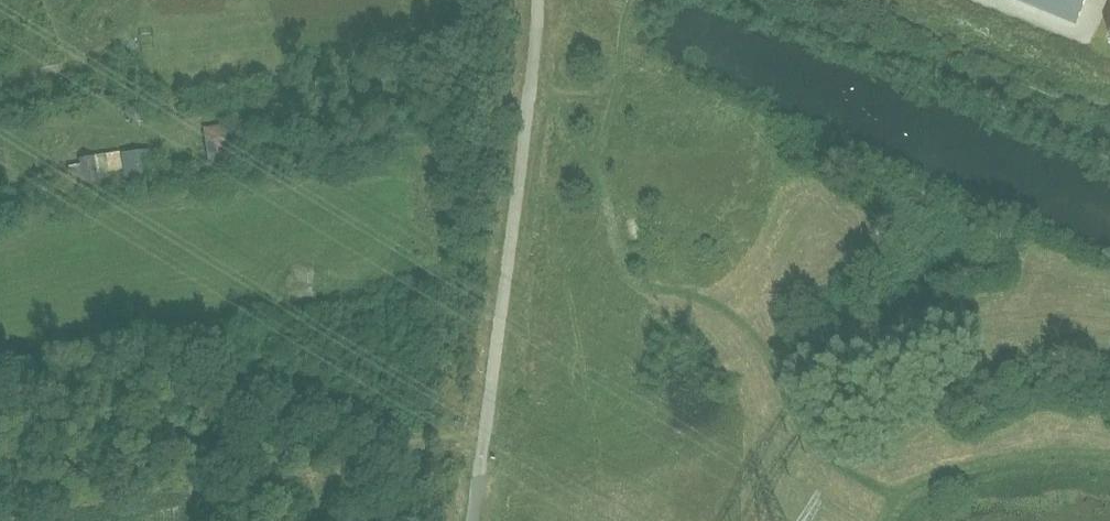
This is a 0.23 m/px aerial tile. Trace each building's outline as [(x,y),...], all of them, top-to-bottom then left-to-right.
[(1083,0),(1015,0),(1073,24),(1083,0)]
